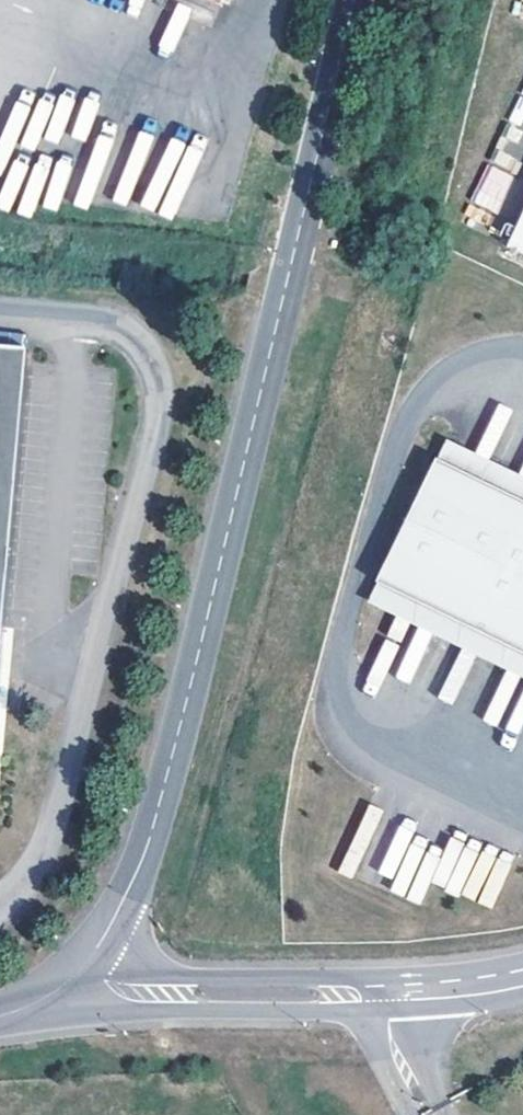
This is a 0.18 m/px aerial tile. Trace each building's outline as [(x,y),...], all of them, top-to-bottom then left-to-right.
[(497,213),(513,176),(491,167),(476,204),(497,213)] [(513,245),(522,250),(522,225),(513,245)] [(0,346),(0,702),(29,349),(0,346)] [(442,459),(522,498),(522,473),(451,438),(442,459)] [(384,580),(522,648),(522,498),(442,459),(384,580)] [(384,580),(372,603),(522,676),(522,648),(384,580)]
